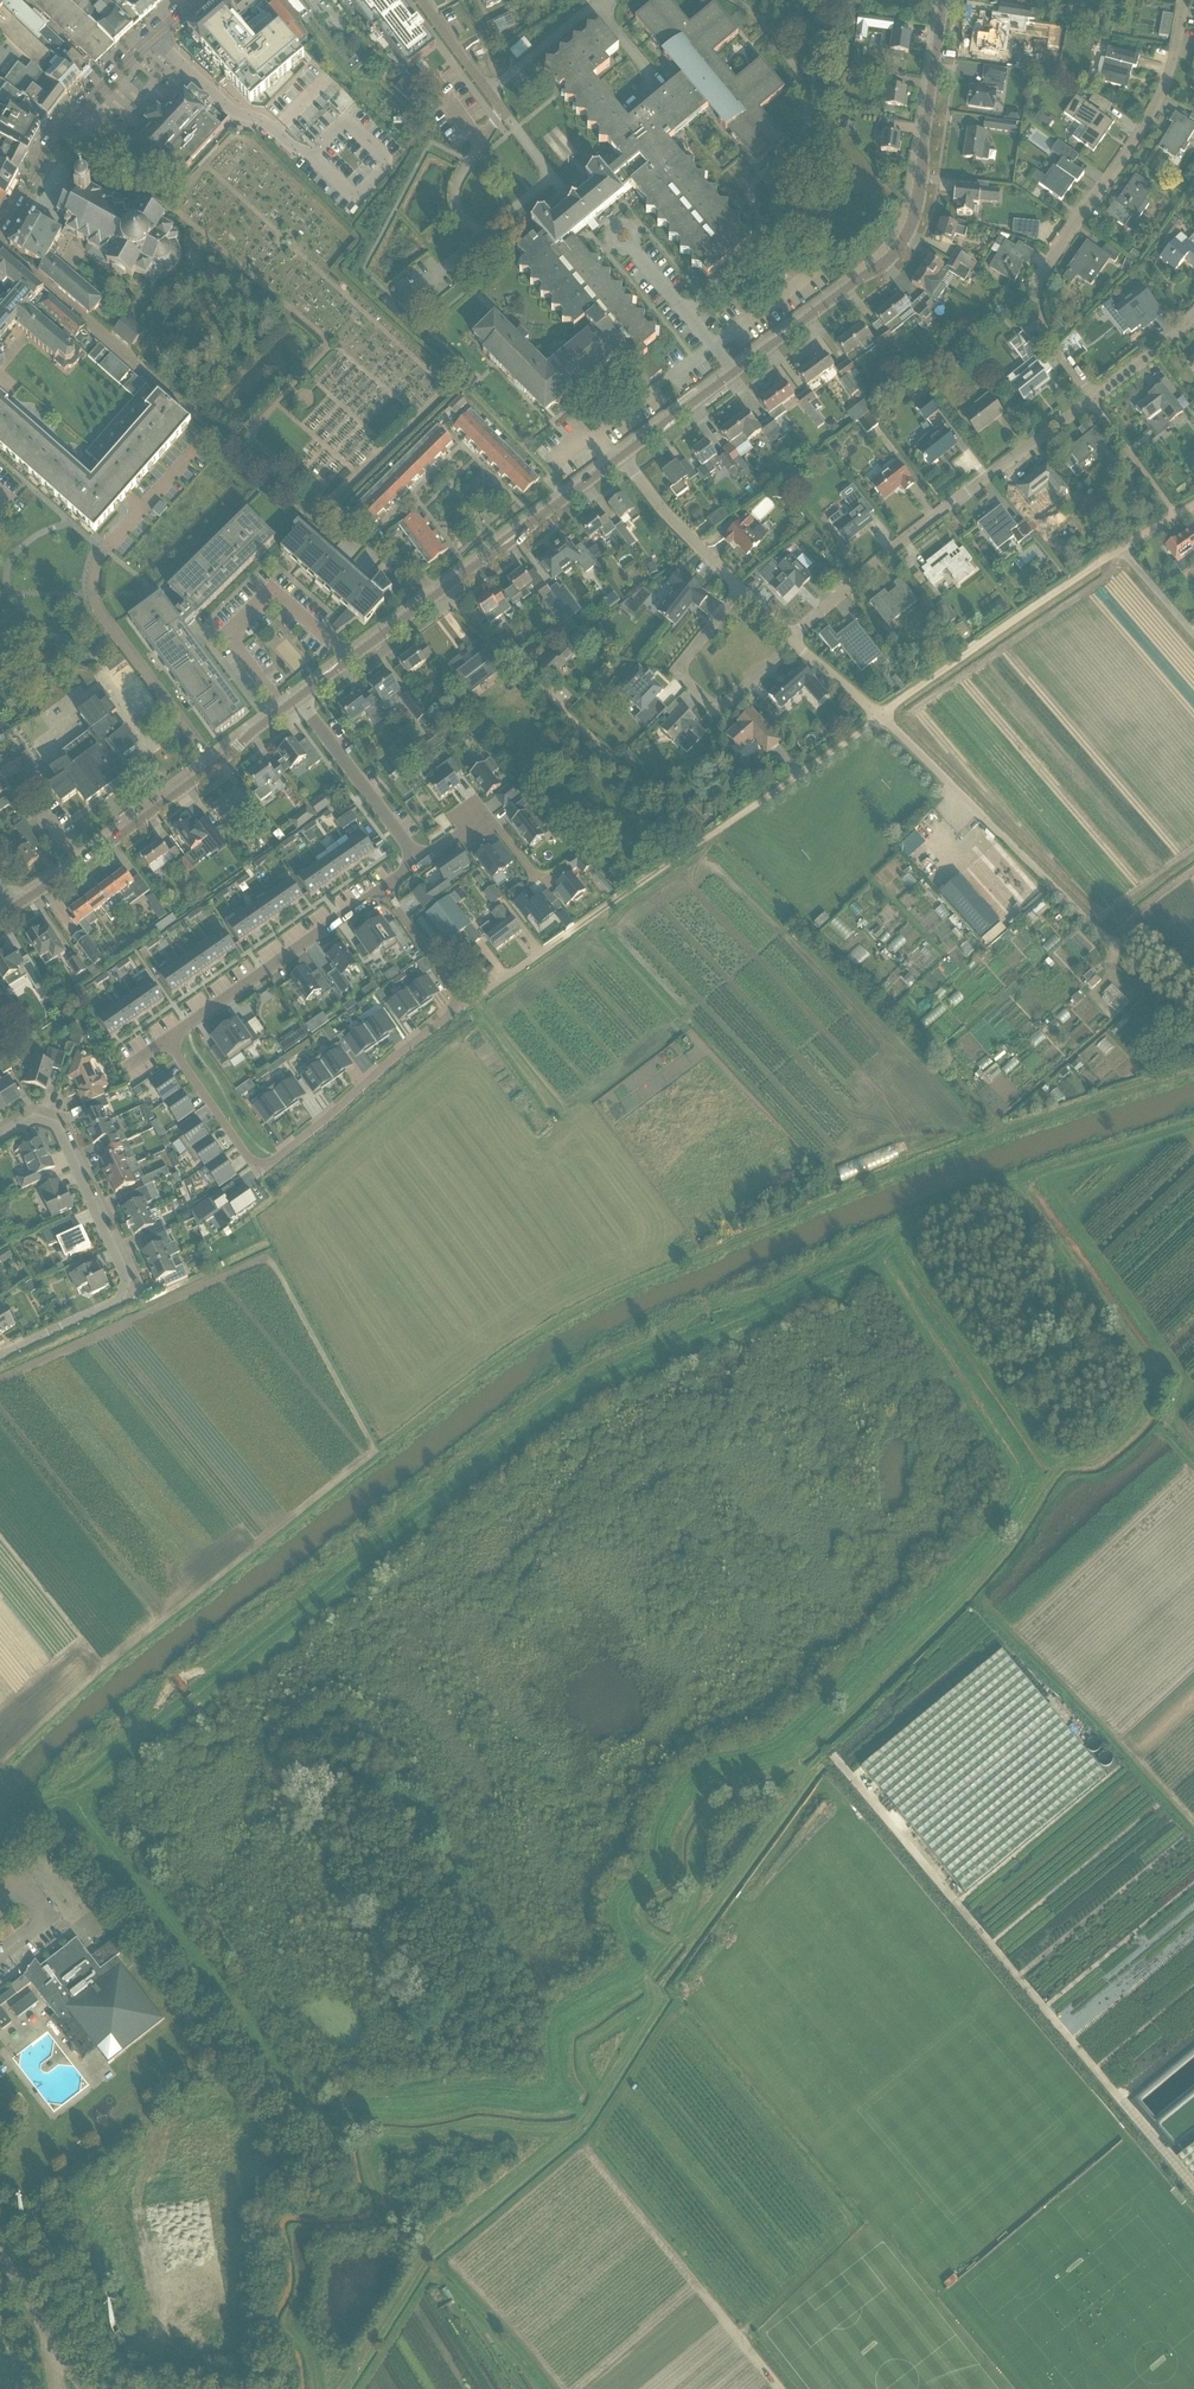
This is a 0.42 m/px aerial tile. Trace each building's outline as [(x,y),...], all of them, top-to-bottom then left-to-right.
[(19,1),(18,0),(0,0),(0,6),(7,13),(19,1)] [(115,45),(66,0),(28,0),(93,63),(112,44),(114,46),(115,45)] [(115,45),(140,22),(117,0),(66,0),(115,45)] [(140,22),(156,9),(149,0),(117,0),(140,22)] [(156,9),(167,0),(149,0),(156,9)] [(220,5),(221,5),(236,23),(249,11),(254,16),(266,5),(262,0),(226,0),(220,5)] [(266,5),(270,10),(276,18),(285,29),(287,31),(298,45),(308,37),(296,23),(300,20),(285,0),(279,0),(277,2),(275,0),(262,0),(266,5)] [(348,0),(352,5),(369,28),(373,33),(374,34),(375,32),(377,31),(383,38),(408,70),(414,65),(415,65),(424,58),(425,57),(436,49),(424,33),(425,33),(417,24),(398,0),(348,0)] [(478,340),(486,348),(483,351),(533,401),(536,399),(544,406),(550,402),(553,406),(623,348),(626,352),(629,355),(650,381),(662,372),(643,349),(656,338),(655,337),(656,329),(647,328),(644,331),(641,328),(645,325),(644,324),(644,315),(636,315),(633,318),(630,314),(633,311),(632,310),(633,302),(625,301),(621,304),(618,300),(622,297),(621,296),(622,288),(613,287),(610,290),(607,287),(610,284),(610,283),(610,274),(602,274),(598,277),(595,273),(599,270),(598,269),(599,261),(591,260),(587,263),(584,259),(588,256),(581,248),(580,247),(578,249),(573,243),(575,241),(572,237),(586,225),(591,231),(597,225),(593,220),(623,194),(621,192),(630,184),(642,198),(643,200),(644,201),(647,198),(650,201),(647,204),(646,213),(654,213),(655,214),(659,211),(662,215),(658,218),(657,226),(666,227),(667,228),(670,225),(673,229),(670,232),(669,240),(677,241),(678,242),(682,239),(685,242),(681,245),(680,254),(688,255),(689,256),(693,252),(696,256),(692,259),(692,267),(700,268),(707,278),(721,266),(726,262),(725,260),(731,255),(732,257),(751,241),(750,240),(751,232),(742,231),(739,234),(736,231),(739,228),(739,227),(739,218),(731,218),(727,221),(724,217),(728,214),(727,213),(728,205),(720,204),(716,207),(713,203),(717,200),(716,199),(717,191),(708,190),(705,193),(702,190),(705,187),(705,185),(705,177),(697,177),(693,180),(690,176),(694,173),(693,172),(694,164),(686,163),(682,166),(679,162),(683,159),(668,142),(709,108),(720,121),(718,123),(725,131),(729,128),(741,143),(739,145),(756,165),(779,146),(785,142),(781,136),(759,111),(784,90),(775,80),(774,81),(763,68),(765,66),(761,62),(736,82),(732,77),(730,79),(715,62),(717,60),(713,55),(738,34),(734,30),(733,31),(722,18),(723,16),(714,6),(690,26),(668,0),(660,0),(660,1),(647,12),(646,10),(635,19),(652,40),(654,38),(666,53),(663,56),(670,64),(672,63),(683,77),(628,122),(593,79),(610,65),(605,59),(619,48),(600,25),(599,26),(602,29),(598,32),(595,29),(587,28),(586,36),(585,37),(588,41),(585,44),(582,40),(574,39),(573,47),(572,48),(575,52),(571,55),(568,51),(560,51),(559,59),(554,63),(546,62),(545,70),(544,71),(552,81),(556,78),(567,90),(565,92),(566,93),(565,101),(573,102),(577,99),(580,103),(576,106),(577,107),(576,115),(585,116),(588,113),(591,116),(588,119),(588,121),(588,129),(596,130),(600,127),(603,130),(599,133),(600,134),(599,142),(607,143),(611,140),(614,144),(610,147),(612,148),(623,162),(607,175),(599,165),(586,175),(594,184),(577,199),(576,198),(574,200),(576,201),(571,205),(570,203),(568,205),(552,219),(544,210),(531,221),(544,236),(541,238),(540,239),(537,242),(533,237),(529,241),(521,247),(517,250),(525,260),(521,264),(520,272),(528,273),(531,277),(531,285),(539,286),(542,290),(541,298),(549,298),(552,302),(552,311),(560,311),(563,315),(562,323),(570,324),(574,328),(593,313),(540,249),(546,244),(605,315),(603,318),(600,320),(596,314),(586,322),(593,330),(547,369),(524,345),(529,340),(520,332),(515,336),(495,316),(479,331),(480,331),(484,335),(478,340)] [(497,4),(504,1),(504,0),(482,0),(486,9),(497,4)] [(1162,33),(1167,0),(1152,0),(1147,31),(1162,33)] [(21,26),(32,14),(19,1),(7,13),(11,16),(17,21),(21,26)] [(221,5),(190,33),(252,104),(305,57),(265,11),(243,31),(236,23),(221,5)] [(1036,18),(1037,10),(1030,9),(1000,5),(998,15),(1017,18),(1028,19),(1029,17),(1036,18)] [(35,39),(46,27),(32,14),(21,26),(35,39)] [(1036,21),(992,14),(990,24),(989,24),(988,29),(983,29),(982,31),(978,30),(975,49),(979,50),(979,52),(983,53),(982,57),(994,58),(994,54),(998,55),(999,53),(1005,54),(1009,28),(1027,31),(1027,28),(1035,29),(1036,21)] [(516,26),(511,15),(488,26),(494,36),(516,26)] [(1173,41),(1178,17),(1167,15),(1163,39),(1173,41)] [(32,64),(32,63),(38,68),(38,69),(48,80),(66,95),(81,79),(73,71),(71,73),(35,39),(21,26),(17,21),(11,16),(4,23),(0,20),(0,34),(32,64)] [(877,19),(875,28),(883,29),(890,30),(890,29),(891,21),(877,19)] [(786,20),(785,31),(805,34),(807,24),(786,20)] [(59,52),(65,45),(46,27),(35,39),(71,73),(73,71),(81,79),(90,69),(73,53),(67,59),(59,52)] [(1050,27),(1047,49),(1058,51),(1062,29),(1050,27)] [(883,29),(880,50),(890,51),(893,52),(892,58),(904,60),(905,53),(908,54),(911,35),(907,35),(907,31),(896,29),(893,29),(890,29),(890,30),(883,29)] [(515,47),(509,51),(517,60),(522,56),(532,47),(525,38),(515,47)] [(1139,57),(1128,54),(1108,48),(1105,60),(1100,58),(1097,69),(1098,69),(1095,80),(1099,81),(1124,88),(1126,78),(1125,78),(1126,74),(1130,75),(1133,67),(1136,68),(1139,57)] [(38,69),(38,68),(32,63),(32,64),(26,70),(18,64),(3,83),(11,89),(48,118),(66,95),(48,80),(38,69)] [(854,79),(856,68),(847,67),(846,78),(854,79)] [(972,87),(969,106),(995,110),(998,88),(999,80),(1004,81),(1006,70),(986,67),(985,78),(986,79),(985,86),(978,85),(977,88),(972,87)] [(870,70),(868,78),(877,80),(878,71),(870,70)] [(882,72),(881,80),(888,81),(884,107),(884,113),(886,113),(895,114),(896,108),(904,110),(906,90),(903,90),(904,84),(905,84),(906,76),(894,74),(882,72)] [(395,89),(400,93),(408,102),(420,89),(411,81),(407,77),(395,89)] [(3,83),(0,80),(0,97),(44,126),(48,118),(11,89),(3,83)] [(133,149),(138,154),(151,166),(149,167),(156,178),(156,177),(155,176),(159,172),(172,185),(192,164),(191,164),(190,163),(224,127),(223,127),(222,128),(220,126),(225,121),(207,105),(210,102),(209,102),(208,102),(192,88),(186,94),(185,93),(183,95),(179,92),(161,111),(158,109),(146,121),(150,124),(131,143),(135,147),(133,149)] [(1076,96),(1064,114),(1072,120),(1081,126),(1073,138),(1078,141),(1083,145),(1085,146),(1085,148),(1086,149),(1087,148),(1093,152),(1105,135),(1104,134),(1107,129),(1109,130),(1114,123),(1104,116),(1084,102),(1076,96)] [(0,97),(0,139),(2,140),(29,154),(44,126),(0,97)] [(137,112),(145,120),(158,106),(150,98),(137,112)] [(851,101),(839,99),(838,110),(850,111),(851,101)] [(1008,111),(1007,119),(1019,121),(1020,113),(1008,111)] [(1039,113),(1033,121),(1039,124),(1044,117),(1039,113)] [(1168,155),(1175,159),(1180,151),(1184,153),(1189,146),(1186,144),(1193,132),(1193,125),(1175,113),(1169,122),(1176,126),(1171,134),(1168,132),(1157,149),(1168,155)] [(894,121),(883,119),(880,119),(878,133),(883,134),(881,151),(897,153),(899,143),(898,143),(899,136),(900,137),(900,136),(891,135),(892,129),(893,129),(894,121)] [(984,129),(1014,133),(1016,122),(1003,121),(1003,123),(985,120),(984,129)] [(963,158),(975,159),(982,160),(986,132),(979,131),(968,130),(965,145),(967,145),(965,157),(963,157),(963,158)] [(29,154),(2,140),(0,143),(0,156),(1,156),(0,158),(0,163),(2,164),(12,170),(15,171),(19,173),(29,154)] [(1052,175),(1043,187),(1046,190),(1052,193),(1061,200),(1071,187),(1069,185),(1073,180),(1077,183),(1083,174),(1074,167),(1072,166),(1079,156),(1058,141),(1051,152),(1063,160),(1052,175)] [(6,197),(19,173),(15,171),(12,170),(2,164),(0,163),(0,194),(6,197)] [(1107,214),(1117,221),(1136,235),(1144,224),(1138,220),(1149,204),(1145,201),(1154,188),(1145,182),(1136,175),(1129,185),(1133,188),(1126,197),(1122,194),(1107,214)] [(149,207),(148,210),(141,206),(137,212),(115,199),(113,201),(103,195),(104,194),(94,188),(93,190),(91,188),(92,187),(91,183),(87,181),(83,182),(82,184),(81,183),(81,184),(75,181),(71,182),(69,186),(70,190),(71,190),(58,214),(66,219),(64,222),(65,225),(62,231),(60,234),(64,236),(68,230),(70,231),(69,232),(76,237),(77,235),(78,236),(77,237),(79,238),(80,237),(90,242),(87,247),(89,254),(114,267),(113,269),(125,276),(126,274),(134,279),(137,272),(147,278),(147,277),(153,280),(156,275),(160,275),(163,274),(167,273),(170,272),(173,270),(175,267),(177,264),(178,261),(179,258),(179,254),(179,251),(178,247),(176,244),(175,242),(178,235),(172,232),(173,231),(161,225),(165,219),(157,215),(158,213),(149,207)] [(955,187),(954,202),(959,202),(958,213),(971,214),(972,204),(978,204),(979,199),(991,201),(992,191),(955,187)] [(357,211),(359,209),(355,207),(350,213),(353,215),(357,211)] [(48,267),(54,256),(59,248),(54,245),(55,244),(60,234),(62,231),(52,226),(52,227),(29,214),(28,213),(10,246),(43,264),(48,267)] [(1174,218),(1160,236),(1167,241),(1180,223),(1174,218)] [(1022,221),(1021,235),(1037,241),(1039,223),(1022,221)] [(934,238),(936,239),(936,240),(941,242),(940,243),(942,243),(943,242),(951,245),(954,235),(965,238),(967,230),(941,222),(940,222),(941,222),(938,231),(936,231),(934,238)] [(990,268),(1003,276),(1013,283),(1019,273),(1014,270),(1022,257),(1028,261),(1033,252),(1023,246),(1019,244),(1015,249),(1005,243),(1009,236),(1000,233),(990,250),(998,255),(990,268)] [(1166,263),(1175,271),(1184,260),(1193,268),(1193,244),(1188,239),(1188,240),(1180,234),(1175,240),(1175,241),(1161,257),(1160,258),(1166,263)] [(1087,247),(1074,266),(1076,267),(1072,272),(1082,279),(1086,274),(1090,277),(1101,261),(1112,268),(1121,255),(1099,240),(1092,251),(1087,247)] [(1133,250),(1129,256),(1137,261),(1141,255),(1133,250)] [(955,251),(950,260),(960,266),(966,269),(971,260),(955,251)] [(1156,253),(1151,259),(1156,263),(1160,258),(1161,257),(1156,253)] [(45,291),(3,255),(0,259),(0,284),(4,287),(8,283),(17,290),(33,304),(45,291)] [(39,271),(90,316),(99,305),(104,309),(108,304),(109,304),(54,256),(48,267),(43,264),(39,271)] [(943,268),(943,267),(929,258),(921,270),(940,284),(948,273),(964,282),(970,271),(966,269),(960,266),(950,260),(945,270),(943,268)] [(1133,261),(1125,258),(1122,268),(1129,270),(1133,261)] [(983,278),(987,271),(980,267),(979,269),(976,274),(983,278)] [(941,284),(940,284),(921,270),(912,284),(937,301),(946,288),(941,284)] [(1146,317),(1151,324),(1162,315),(1140,287),(1129,296),(1131,298),(1114,311),(1114,312),(1111,314),(1120,325),(1123,323),(1131,333),(1141,325),(1139,322),(1146,317)] [(0,311),(0,318),(12,328),(16,324),(22,330),(26,334),(27,334),(30,337),(31,338),(35,341),(34,341),(35,342),(35,341),(39,345),(40,345),(43,348),(43,349),(44,349),(47,352),(48,353),(48,352),(51,355),(51,356),(52,356),(55,359),(54,361),(65,371),(67,368),(74,368),(80,361),(80,354),(82,351),(71,341),(71,342),(70,342),(69,343),(66,340),(67,339),(66,338),(65,339),(62,336),(63,335),(62,335),(61,335),(58,332),(58,331),(57,332),(54,329),(54,328),(53,327),(52,327),(49,325),(50,324),(49,324),(48,324),(45,321),(46,320),(45,320),(45,321),(42,318),(42,317),(41,316),(41,317),(30,307),(33,304),(17,290),(11,297),(8,302),(0,311)] [(76,339),(86,328),(49,295),(39,306),(76,339)] [(917,300),(910,307),(901,296),(888,306),(904,325),(916,315),(928,327),(936,319),(929,312),(920,303),(917,300)] [(929,312),(934,307),(926,298),(920,303),(929,312)] [(1000,305),(994,311),(999,317),(1005,311),(1000,305)] [(903,325),(904,325),(888,306),(875,316),(884,328),(877,333),(887,346),(886,347),(893,356),(900,351),(889,336),(903,325)] [(145,332),(127,316),(113,332),(131,348),(145,332)] [(12,328),(0,318),(0,343),(12,328)] [(877,333),(871,338),(862,326),(849,335),(864,355),(877,346),(880,351),(886,347),(887,346),(877,333)] [(1076,331),(1070,336),(1076,343),(1082,338),(1076,331)] [(1023,332),(1019,336),(1023,348),(1031,341),(1023,332)] [(852,365),(864,355),(849,335),(836,344),(846,358),(849,361),(842,365),(846,371),(849,375),(856,370),(852,365)] [(980,342),(972,337),(967,345),(974,350),(980,342)] [(99,344),(88,357),(95,362),(106,349),(105,349),(99,344)] [(31,365),(40,355),(34,349),(25,359),(31,365)] [(106,359),(99,367),(109,375),(120,362),(116,358),(111,354),(106,359)] [(1028,362),(1007,379),(1012,386),(1012,387),(1024,403),(1033,396),(1034,397),(1036,396),(1035,395),(1050,382),(1045,375),(1053,369),(1041,355),(1041,354),(1040,354),(1039,354),(1038,354),(1037,354),(1029,362),(1028,362)] [(830,375),(828,371),(833,367),(824,355),(811,365),(820,377),(824,383),(830,378),(830,375)] [(914,359),(907,363),(911,369),(907,372),(912,379),(931,366),(925,359),(918,364),(914,359)] [(120,362),(109,375),(119,384),(130,371),(129,370),(120,362)] [(807,387),(820,377),(811,365),(797,375),(807,387)] [(856,384),(849,375),(846,371),(842,365),(836,370),(843,380),(840,381),(851,397),(860,390),(855,384),(856,384)] [(146,386),(146,385),(135,375),(124,388),(135,398),(146,386)] [(772,392),(782,405),(794,396),(791,393),(784,383),(772,392)] [(1183,412),(1162,385),(1153,392),(1156,395),(1152,398),(1151,397),(1137,408),(1138,408),(1139,408),(1142,412),(1141,413),(1147,420),(1160,410),(1170,422),(1183,412)] [(94,531),(190,423),(158,395),(157,396),(146,386),(135,398),(86,453),(99,464),(88,477),(6,404),(8,402),(0,395),(0,447),(94,531)] [(809,404),(815,412),(821,407),(815,400),(816,399),(809,389),(802,394),(809,404)] [(773,422),(786,413),(781,406),(782,406),(782,405),(772,392),(759,402),(771,418),(765,423),(779,441),(784,437),(773,422)] [(803,409),(817,428),(824,424),(815,412),(809,404),(802,394),(796,399),(803,409)] [(871,403),(877,401),(875,394),(869,397),(871,403)] [(1003,414),(996,404),(988,395),(975,405),(977,407),(964,417),(976,433),(994,419),(994,420),(1003,414)] [(449,408),(456,415),(467,404),(460,397),(449,408)] [(914,408),(925,422),(938,412),(927,397),(914,408)] [(869,412),(873,409),(866,399),(847,415),(854,424),(857,422),(869,412)] [(467,436),(482,421),(471,410),(456,425),(453,428),(457,432),(460,429),(467,436)] [(747,412),(734,422),(749,441),(761,432),(771,447),(773,446),(776,451),(780,447),(777,443),(779,441),(765,423),(758,428),(747,412)] [(878,424),(869,412),(857,422),(866,434),(878,424)] [(441,417),(437,421),(440,425),(445,420),(441,417)] [(478,448),(493,432),(482,421),(467,436),(464,439),(469,443),(471,441),(478,448)] [(734,451),(749,441),(734,422),(720,432),(729,445),(723,449),(741,473),(742,472),(746,477),(750,473),(747,469),(747,468),(734,451)] [(834,422),(828,427),(833,432),(838,428),(834,422)] [(432,444),(441,453),(444,456),(448,451),(446,449),(453,442),(441,430),(442,430),(437,425),(430,433),(426,437),(428,439),(430,441),(432,444)] [(1062,459),(1076,478),(1083,472),(1079,466),(1092,456),(1111,479),(1123,470),(1105,446),(1107,444),(1095,429),(1093,431),(1088,426),(1082,431),(1086,437),(1067,451),(1069,454),(1062,459)] [(955,445),(948,436),(944,430),(943,429),(936,434),(934,431),(926,435),(922,439),(918,443),(916,446),(916,447),(919,450),(918,451),(922,456),(924,459),(923,460),(925,462),(926,461),(929,466),(955,445)] [(499,438),(500,436),(496,432),(495,434),(493,432),(478,448),(476,450),(480,455),(482,452),(489,459),(508,440),(507,439),(504,443),(499,438)] [(244,434),(239,440),(244,444),(250,438),(244,434)] [(430,441),(428,439),(426,437),(414,449),(429,464),(432,467),(436,463),(434,460),(441,453),(432,444),(430,441)] [(500,470),(519,452),(508,440),(489,459),(487,462),(491,466),(494,464),(500,470)] [(711,477),(709,474),(716,469),(715,468),(721,463),(716,456),(706,442),(692,452),(703,467),(697,471),(704,482),(711,477)] [(422,471),(429,464),(414,449),(403,460),(418,476),(420,478),(425,474),(422,471)] [(524,463),(527,460),(519,452),(500,470),(501,471),(498,473),(502,477),(505,475),(511,482),(523,470),(527,466),(524,463)] [(739,472),(733,464),(726,455),(720,459),(733,477),(739,472)] [(411,483),(418,476),(403,460),(391,471),(407,487),(409,489),(413,485),(411,483)] [(688,483),(696,476),(692,471),(685,461),(679,466),(676,464),(663,474),(673,487),(670,490),(676,498),(687,490),(683,484),(687,481),(688,483)] [(914,484),(906,475),(897,463),(871,484),(884,500),(901,486),(905,491),(914,484)] [(1058,498),(1068,490),(1047,464),(1016,488),(1030,505),(1037,500),(1034,497),(1048,485),(1058,498)] [(534,483),(535,484),(540,479),(539,478),(538,477),(532,471),(527,466),(523,470),(511,482),(512,483),(510,485),(514,489),(516,487),(523,494),(534,483)] [(399,494),(407,487),(391,471),(380,482),(395,498),(398,501),(402,496),(399,494)] [(778,471),(772,475),(776,480),(782,476),(778,471)] [(788,473),(783,477),(788,483),(793,479),(788,473)] [(1139,477),(1133,482),(1137,486),(1143,482),(1139,477)] [(758,478),(753,482),(759,490),(764,485),(758,478)] [(388,505),(395,498),(380,482),(368,494),(384,509),(386,512),(390,508),(388,505)] [(773,487),(771,498),(781,499),(783,488),(777,488),(773,487)] [(839,512),(829,520),(834,527),(838,533),(846,542),(858,532),(859,533),(872,523),(867,516),(873,512),(858,492),(852,497),(846,502),(853,512),(844,519),(839,512)] [(377,516),(384,509),(368,494),(357,505),(372,521),(372,520),(375,523),(379,519),(377,516)] [(633,523),(639,518),(622,495),(609,505),(620,520),(627,515),(633,523)] [(763,523),(780,508),(771,498),(754,513),(763,523)] [(160,502),(152,512),(159,518),(167,509),(160,502)] [(712,529),(727,517),(717,504),(715,506),(719,511),(706,520),(712,529)] [(998,550),(1013,538),(1019,545),(1034,533),(1024,521),(1017,527),(1001,507),(978,524),(998,550)] [(580,527),(587,536),(589,539),(596,534),(598,536),(602,533),(605,537),(611,533),(622,548),(626,545),(610,523),(601,511),(580,527)] [(408,539),(426,526),(429,524),(425,519),(422,521),(416,513),(404,522),(404,521),(398,525),(408,539)] [(272,543),(274,541),(248,514),(170,590),(184,605),(176,613),(181,618),(178,621),(161,598),(155,602),(130,620),(215,736),(246,713),(200,651),(184,629),(196,617),(254,561),(272,543)] [(747,555),(756,546),(760,542),(765,537),(765,534),(764,532),(761,529),(759,527),(756,528),(751,533),(745,528),(752,521),(746,515),(731,531),(723,539),(729,546),(733,541),(747,555)] [(610,523),(626,545),(627,545),(629,548),(635,543),(621,523),(622,523),(622,522),(614,528),(610,523)] [(297,533),(281,551),(289,558),(296,564),(303,571),(311,577),(318,584),(326,591),(333,597),(341,604),(348,610),(340,618),(332,627),(337,631),(335,632),(336,633),(356,618),(365,625),(384,604),(380,600),(392,591),(381,577),(370,591),(369,590),(368,589),(370,586),(365,582),(363,585),(360,582),(353,576),(351,574),(353,571),(348,567),(346,570),(345,569),(338,562),(334,559),(337,557),(333,553),(332,552),(329,555),(323,549),(318,545),(320,542),(318,540),(315,537),(313,540),(308,536),(301,530),(303,527),(303,526),(299,523),(293,529),(297,533)] [(426,526),(408,539),(418,552),(435,539),(438,537),(435,532),(432,534),(426,526)] [(1166,547),(1173,557),(1176,562),(1177,563),(1174,565),(1181,575),(1193,566),(1193,528),(1166,547)] [(428,565),(445,552),(448,550),(444,545),(441,547),(435,539),(418,552),(428,565)] [(831,540),(822,547),(835,563),(844,555),(831,540)] [(565,541),(537,561),(551,581),(562,573),(564,575),(573,569),(571,567),(577,563),(585,574),(596,567),(581,546),(575,549),(572,544),(569,546),(565,541)] [(928,565),(923,570),(926,574),(924,576),(932,586),(934,584),(941,579),(943,578),(938,572),(940,570),(946,565),(954,576),(953,577),(952,577),(953,578),(958,584),(974,572),(968,564),(972,560),(962,548),(958,551),(952,544),(927,564),(928,565)] [(595,547),(587,553),(594,562),(602,556),(595,547)] [(798,582),(803,586),(812,578),(791,557),(778,569),(783,574),(770,586),(782,599),(798,582)] [(655,563),(647,566),(651,575),(658,572),(655,563)] [(523,601),(531,595),(526,588),(531,583),(522,570),(508,581),(512,586),(504,592),(511,602),(513,604),(521,598),(523,601)] [(677,574),(670,584),(669,585),(675,590),(658,611),(675,625),(687,609),(686,608),(691,602),(698,608),(707,598),(700,592),(701,592),(686,580),(687,579),(685,578),(684,580),(677,574)] [(543,583),(535,589),(544,601),(542,602),(559,627),(570,619),(558,603),(549,591),(543,583)] [(922,617),(934,608),(913,583),(906,588),(903,584),(872,608),(886,627),(913,606),(922,617)] [(557,585),(549,591),(558,603),(570,619),(575,615),(581,610),(579,608),(577,605),(563,586),(560,588),(557,585)] [(649,589),(642,599),(651,606),(659,595),(649,589)] [(485,617),(490,625),(512,608),(504,599),(497,590),(489,595),(475,605),(485,617)] [(614,593),(604,600),(611,609),(620,602),(614,593)] [(945,606),(939,611),(949,624),(955,619),(945,606)] [(575,615),(570,619),(575,627),(577,629),(582,625),(575,615)] [(589,650),(590,648),(598,640),(598,639),(584,625),(582,627),(574,635),(581,643),(589,650)] [(867,657),(872,664),(881,657),(857,625),(836,641),(827,630),(820,636),(832,652),(844,643),(860,663),(867,657)] [(966,626),(961,631),(968,639),(974,634),(966,626)] [(532,669),(542,662),(548,657),(536,641),(520,653),(532,669)] [(548,681),(556,673),(579,651),(569,641),(539,672),(548,681)] [(399,662),(406,672),(408,675),(426,662),(426,661),(433,656),(431,654),(424,644),(417,650),(416,649),(399,662)] [(473,658),(464,665),(459,659),(450,665),(471,692),(497,672),(477,645),(468,652),(473,658)] [(614,654),(608,660),(614,666),(620,660),(614,654)] [(121,656),(105,667),(105,668),(110,674),(125,662),(121,656)] [(815,704),(825,696),(799,667),(784,680),(783,678),(772,688),(773,690),(765,696),(779,712),(803,690),(815,704)] [(639,669),(618,690),(642,712),(662,691),(652,681),(653,680),(650,677),(649,678),(639,669)] [(400,691),(393,681),(386,672),(369,684),(376,694),(383,703),(400,691)] [(14,675),(6,679),(8,683),(15,699),(25,695),(14,675)] [(895,676),(892,679),(900,690),(904,688),(895,676)] [(60,781),(50,788),(62,804),(77,793),(86,805),(131,771),(122,759),(137,748),(125,732),(124,734),(112,717),(117,713),(108,702),(111,700),(104,691),(92,699),(96,705),(80,716),(91,731),(61,753),(67,760),(52,771),(60,781)] [(400,699),(418,722),(427,715),(410,692),(400,699)] [(356,694),(339,706),(346,716),(351,723),(365,713),(369,718),(375,726),(385,719),(379,711),(372,702),(367,695),(360,700),(356,694)] [(767,700),(760,706),(770,718),(776,714),(770,707),(772,705),(767,700)] [(685,741),(679,747),(687,754),(705,734),(693,723),(696,720),(682,707),(661,729),(674,741),(680,736),(685,741)] [(740,723),(727,735),(741,751),(752,741),(753,740),(767,754),(780,742),(752,710),(744,717),(747,721),(742,726),(740,723)] [(452,721),(446,726),(450,732),(457,727),(452,721)] [(480,724),(472,731),(478,739),(486,732),(480,724)] [(467,730),(459,735),(465,743),(473,737),(467,730)] [(318,731),(312,736),(318,743),(323,738),(318,731)] [(440,734),(421,748),(427,756),(445,742),(440,734)] [(801,739),(796,743),(802,749),(807,745),(801,739)] [(322,761),(313,748),(304,754),(294,740),(278,752),(290,769),(302,761),(309,770),(322,761)] [(403,745),(394,751),(405,765),(413,759),(403,745)] [(628,751),(621,759),(628,765),(635,758),(628,751)] [(26,752),(20,756),(31,771),(37,767),(26,752)] [(16,767),(24,762),(19,756),(0,766),(0,767),(4,774),(16,767)] [(440,776),(429,784),(440,799),(453,790),(454,791),(461,785),(455,777),(461,772),(452,759),(436,770),(440,776)] [(490,760),(471,775),(477,783),(482,779),(486,785),(482,788),(487,796),(500,787),(491,775),(498,771),(490,760)] [(272,782),(275,785),(286,776),(276,762),(269,768),(265,762),(247,775),(258,790),(254,794),(261,802),(273,793),(267,786),(272,782)] [(0,794),(9,789),(4,781),(1,773),(0,774),(0,794)] [(514,783),(495,797),(504,808),(510,804),(522,794),(514,783)] [(245,813),(250,809),(243,799),(236,790),(223,799),(233,813),(240,807),(245,813)] [(327,792),(310,805),(317,814),(334,802),(327,792)] [(522,794),(510,804),(520,817),(511,823),(530,848),(544,837),(538,829),(549,820),(523,793),(522,794)] [(19,813),(26,807),(16,795),(9,800),(19,813)] [(0,802),(0,812),(9,806),(5,799),(0,802)] [(219,823),(233,813),(223,799),(210,809),(217,819),(219,823)] [(307,809),(291,821),(298,829),(313,817),(307,809)] [(351,812),(337,822),(343,831),(357,821),(351,812)] [(18,816),(12,818),(15,825),(21,823),(18,816)] [(181,824),(174,829),(186,845),(195,839),(202,849),(209,844),(213,849),(223,842),(207,821),(198,828),(199,829),(197,831),(189,820),(182,826),(181,824)] [(23,840),(11,849),(15,855),(26,870),(39,860),(28,845),(33,842),(36,840),(23,822),(20,824),(15,828),(21,837),(23,840)] [(308,826),(302,830),(305,834),(311,830),(308,826)] [(279,829),(272,834),(279,843),(285,839),(279,829)] [(359,830),(348,838),(363,860),(375,853),(359,830)] [(312,831),(306,835),(311,842),(317,838),(312,831)] [(251,848),(261,840),(255,832),(245,840),(251,848)] [(351,843),(341,850),(353,868),(363,860),(348,838),(347,838),(351,843)] [(381,840),(375,845),(378,849),(384,844),(383,842),(381,840)] [(153,874),(174,859),(180,855),(171,843),(165,848),(161,842),(141,858),(148,867),(149,869),(153,874)] [(474,857),(491,879),(514,862),(506,850),(497,857),(488,847),(474,857)] [(341,850),(330,858),(342,875),(353,868),(341,850)] [(192,852),(185,857),(186,857),(193,868),(200,863),(192,852)] [(459,852),(436,868),(444,880),(437,885),(442,892),(450,887),(447,883),(462,873),(461,871),(469,866),(459,852)] [(578,854),(567,862),(573,870),(579,866),(584,872),(590,867),(578,854)] [(188,873),(194,869),(193,868),(186,857),(180,862),(188,873)] [(330,858),(319,865),(332,882),(342,875),(330,858)] [(308,869),(307,870),(321,890),(332,882),(319,865),(310,872),(308,869)] [(110,881),(125,901),(134,894),(138,900),(143,897),(149,892),(145,886),(138,876),(132,880),(124,870),(110,881)] [(307,870),(297,878),(310,897),(321,890),(307,870)] [(560,888),(556,891),(567,905),(575,898),(576,900),(582,896),(580,894),(585,891),(571,873),(557,884),(560,888)] [(908,882),(915,889),(921,884),(914,877),(908,882)] [(959,877),(940,894),(980,938),(999,921),(959,877)] [(110,881),(97,891),(117,917),(122,914),(116,907),(125,901),(110,881)] [(291,881),(280,888),(292,906),(303,899),(291,881)] [(607,883),(603,887),(609,894),(613,890),(607,883)] [(502,898),(492,886),(483,894),(493,905),(502,898)] [(280,888),(269,896),(282,913),(292,906),(280,888)] [(418,889),(408,897),(418,910),(427,903),(428,903),(418,889)] [(459,889),(451,895),(457,902),(465,895),(459,889)] [(97,891),(83,901),(93,914),(102,907),(112,921),(117,917),(97,891)] [(512,904),(525,921),(530,917),(538,928),(556,914),(542,895),(537,899),(530,891),(512,904)] [(159,905),(157,902),(152,894),(146,899),(153,909),(159,905)] [(269,896),(259,903),(271,921),(282,913),(269,896)] [(464,931),(471,925),(449,897),(426,915),(448,943),(460,934),(464,931)] [(92,931),(89,927),(98,920),(93,914),(83,901),(69,911),(73,917),(71,919),(77,926),(79,924),(87,935),(92,931)] [(259,903),(248,911),(261,928),(271,921),(259,903)] [(489,923),(480,930),(496,951),(521,931),(502,907),(491,915),(499,924),(493,929),(489,923)] [(248,911),(238,918),(250,936),(261,928),(248,911)] [(954,915),(949,920),(954,926),(959,921),(954,915)] [(824,931),(834,922),(829,916),(819,926),(824,931)] [(573,924),(568,917),(561,923),(566,929),(573,924)] [(238,918),(227,926),(239,943),(250,936),(238,918)] [(381,918),(368,927),(383,949),(386,953),(398,944),(397,943),(404,939),(392,923),(387,926),(381,918)] [(164,921),(155,927),(159,933),(168,927),(164,921)] [(471,925),(464,931),(474,945),(482,939),(471,925)] [(431,926),(424,929),(431,942),(438,938),(431,926)] [(368,927),(355,936),(370,958),(383,949),(368,927)] [(878,927),(872,933),(877,939),(883,932),(878,927)] [(946,941),(950,947),(952,946),(954,949),(965,942),(957,929),(950,933),(953,937),(946,941)] [(222,930),(211,938),(213,940),(225,957),(236,950),(223,932),(222,930)] [(53,940),(48,931),(41,935),(39,931),(37,932),(36,932),(34,931),(30,934),(29,936),(30,937),(27,938),(29,940),(28,940),(28,943),(30,947),(33,948),(33,947),(41,959),(45,966),(54,960),(54,961),(65,954),(56,938),(53,940)] [(1030,950),(1037,944),(1028,932),(1020,939),(1030,950)] [(80,933),(73,938),(94,966),(104,959),(87,937),(84,939),(80,933)] [(992,952),(1003,944),(999,938),(988,946),(992,952)] [(1059,938),(1048,948),(1055,955),(1066,945),(1059,938)] [(213,940),(202,947),(214,965),(225,957),(213,940)] [(202,947),(191,955),(204,972),(214,965),(202,947)] [(328,976),(341,995),(351,988),(343,975),(356,966),(342,947),(327,957),(336,970),(328,976)] [(41,978),(35,968),(29,971),(15,949),(8,954),(6,951),(0,955),(0,974),(4,980),(5,980),(9,987),(28,976),(37,991),(46,986),(41,978)] [(191,955),(181,962),(193,980),(204,972),(191,955)] [(1074,972),(1084,963),(1077,955),(1067,964),(1074,972)] [(86,971),(78,957),(69,963),(77,977),(86,971)] [(181,962),(170,970),(183,987),(193,980),(181,962)] [(891,979),(902,969),(896,963),(885,973),(891,979)] [(167,966),(157,973),(160,977),(172,995),(183,987),(170,970),(167,966)] [(306,971),(292,981),(304,998),(310,994),(311,996),(319,990),(324,997),(332,991),(322,977),(314,982),(306,971)] [(1092,971),(1085,976),(1089,980),(1095,975),(1092,971)] [(914,979),(909,974),(904,978),(909,983),(914,979)] [(1093,989),(1101,981),(1096,976),(1088,984),(1093,989)] [(419,981),(407,990),(420,1009),(432,1001),(431,999),(438,994),(426,977),(419,981)] [(149,979),(138,986),(141,991),(153,1008),(164,1001),(152,983),(149,979)] [(366,997),(378,989),(373,982),(361,990),(366,997)] [(84,990),(87,993),(93,989),(90,985),(84,990)] [(46,986),(37,991),(42,1000),(51,995),(46,986)] [(1129,1003),(1125,999),(1120,994),(1112,986),(1104,993),(1106,995),(1102,999),(1117,1014),(1129,1003)] [(395,998),(387,1003),(400,1021),(407,1016),(408,1017),(420,1009),(407,990),(405,988),(393,996),(395,998)] [(141,991),(130,998),(143,1016),(153,1008),(141,991)] [(958,1009),(968,1001),(961,993),(951,1001),(958,1009)] [(1078,993),(1071,999),(1076,1004),(1082,998),(1078,993)] [(130,998),(120,1005),(132,1023),(143,1016),(130,998)] [(349,1002),(343,1006),(347,1012),(353,1007),(349,1002)] [(120,1005),(109,1013),(121,1031),(132,1023),(120,1005)] [(108,1011),(97,1018),(98,1020),(110,1038),(121,1031),(109,1013),(108,1011)] [(374,1016),(362,1024),(363,1026),(377,1045),(389,1037),(388,1035),(395,1030),(383,1013),(376,1018),(374,1016)] [(1052,1017),(1047,1021),(1053,1028),(1058,1023),(1052,1017)] [(236,1020),(224,1029),(242,1054),(254,1046),(253,1044),(259,1040),(248,1024),(242,1028),(236,1020)] [(312,1022),(306,1026),(311,1034),(317,1030),(312,1022)] [(0,1032),(0,1042),(6,1052),(25,1040),(14,1023),(0,1032)] [(349,1029),(337,1037),(348,1053),(352,1050),(356,1057),(364,1052),(365,1054),(377,1045),(363,1026),(362,1024),(351,1032),(349,1029)] [(218,1045),(212,1050),(223,1066),(229,1061),(230,1063),(242,1054),(224,1029),(212,1037),(218,1045)] [(295,1034),(279,1045),(284,1053),(301,1042),(307,1037),(302,1029),(295,1034)] [(1039,1049),(1050,1039),(1042,1031),(1031,1041),(1039,1049)] [(71,1036),(69,1045),(79,1048),(81,1039),(71,1036)] [(1006,1045),(1002,1049),(1007,1055),(1011,1051),(1006,1045)] [(27,1083),(46,1089),(52,1069),(60,1071),(66,1054),(49,1049),(45,1061),(35,1058),(27,1083)] [(330,1050),(318,1058),(334,1081),(346,1073),(345,1071),(352,1067),(340,1049),(333,1054),(330,1050)] [(84,1106),(105,1096),(101,1089),(108,1086),(103,1075),(97,1078),(90,1063),(92,1058),(78,1052),(73,1066),(68,1077),(77,1081),(82,1090),(78,1092),(84,1106)] [(289,1053),(283,1057),(287,1063),(293,1059),(289,1053)] [(1096,1071),(1106,1062),(1099,1054),(1089,1063),(1096,1071)] [(4,1075),(12,1069),(3,1055),(0,1056),(0,1069),(4,1075)] [(980,1065),(986,1074),(998,1065),(992,1056),(980,1065)] [(283,1057),(279,1060),(283,1066),(287,1063),(283,1057)] [(308,1071),(301,1076),(313,1093),(321,1088),(322,1090),(334,1081),(318,1058),(306,1067),(308,1071)] [(1079,1058),(1070,1066),(1073,1070),(1082,1062),(1079,1058)] [(1021,1061),(1008,1070),(1014,1079),(1027,1070),(1021,1061)] [(978,1081),(984,1078),(981,1070),(974,1074),(978,1081)] [(1066,1070),(1060,1075),(1063,1079),(1069,1073),(1066,1070)] [(167,1071),(150,1083),(163,1103),(182,1090),(174,1078),(172,1079),(167,1071)] [(5,1107),(5,1105),(10,1102),(11,1103),(21,1097),(14,1087),(9,1079),(3,1083),(0,1078),(0,1110),(5,1107)] [(283,1080),(271,1088),(287,1111),(299,1103),(298,1101),(305,1097),(292,1079),(285,1084),(283,1080)] [(138,1087),(134,1090),(137,1096),(143,1091),(139,1086),(138,1087)] [(241,1087),(236,1090),(241,1097),(246,1093),(241,1087)] [(261,1101),(254,1106),(266,1123),(274,1118),(275,1120),(287,1111),(271,1088),(259,1097),(261,1101)] [(182,1090),(163,1103),(177,1122),(194,1111),(189,1103),(191,1102),(182,1090)] [(1062,1090),(1054,1095),(1061,1104),(1068,1100),(1062,1090)] [(82,1119),(87,1131),(108,1122),(103,1110),(109,1107),(105,1096),(84,1106),(88,1115),(82,1119)] [(195,1117),(178,1129),(183,1137),(179,1140),(187,1152),(209,1137),(195,1117)] [(100,1141),(105,1151),(121,1144),(124,1142),(127,1141),(122,1130),(116,1134),(110,1121),(108,1122),(87,1131),(93,1144),(100,1141)] [(162,1126),(155,1130),(159,1136),(166,1133),(162,1126)] [(209,1137),(187,1152),(196,1163),(200,1160),(205,1168),(222,1156),(209,1137)] [(39,1141),(20,1149),(31,1173),(18,1179),(23,1190),(44,1180),(42,1173),(55,1167),(51,1158),(47,1160),(39,1141)] [(108,1177),(138,1163),(135,1157),(129,1160),(128,1158),(124,1160),(121,1152),(124,1151),(121,1144),(105,1151),(108,1158),(101,1161),(108,1177)] [(222,1156),(205,1168),(219,1187),(235,1175),(230,1168),(232,1167),(224,1154),(222,1156)] [(116,1193),(126,1188),(135,1184),(135,1183),(141,1180),(145,1188),(146,1187),(166,1178),(171,1176),(170,1175),(167,1168),(144,1178),(138,1163),(108,1177),(116,1193)] [(178,1174),(173,1176),(176,1184),(181,1182),(178,1174)] [(53,1218),(62,1213),(73,1208),(72,1206),(73,1204),(71,1199),(69,1198),(65,1190),(64,1190),(59,1181),(41,1189),(45,1199),(44,1199),(53,1218)] [(221,1191),(191,1212),(198,1228),(199,1228),(198,1226),(229,1204),(237,1216),(256,1203),(244,1186),(237,1190),(226,1198),(221,1191)] [(146,1187),(145,1188),(136,1191),(125,1196),(129,1206),(123,1209),(129,1222),(150,1213),(146,1204),(152,1201),(151,1197),(146,1187)] [(0,1203),(0,1213),(10,1212),(9,1203),(0,1203)] [(155,1225),(150,1213),(129,1222),(135,1235),(141,1232),(146,1242),(166,1232),(162,1222),(155,1225)] [(59,1223),(42,1230),(49,1247),(59,1243),(63,1241),(70,1257),(80,1252),(91,1247),(82,1228),(76,1231),(70,1218),(59,1223)] [(143,1253),(150,1267),(170,1258),(165,1248),(172,1244),(166,1232),(146,1242),(149,1250),(143,1253)] [(3,1263),(13,1257),(7,1248),(0,1252),(0,1259),(3,1263)] [(166,1287),(177,1282),(188,1277),(183,1266),(175,1269),(170,1258),(150,1267),(157,1282),(163,1279),(166,1287)] [(70,1275),(72,1280),(77,1291),(82,1288),(85,1294),(89,1296),(92,1294),(93,1295),(109,1287),(98,1262),(87,1267),(70,1275)] [(12,1312),(9,1312),(8,1313),(5,1308),(0,1311),(0,1335),(15,1325),(12,1320),(14,1319),(15,1316),(12,1312)] [(1106,1775),(1002,1650),(862,1767),(966,1891),(1106,1775)] [(822,1812),(812,1827),(822,1833),(832,1818),(822,1812)] [(31,1985),(36,1991),(42,1999),(55,2015),(51,2018),(50,2016),(48,2017),(83,2060),(97,2050),(108,2063),(165,2019),(117,1957),(131,1946),(122,1934),(117,1937),(118,1938),(92,1958),(77,1939),(68,1945),(41,1967),(39,1965),(25,1976),(21,1979),(12,1986),(13,1989),(0,1998),(0,2008),(31,1985)] [(18,2017),(39,2002),(32,1994),(12,2009),(18,2017)] [(2,2030),(11,2023),(0,2009),(0,2027),(2,2030)] [(7,2079),(13,2075),(9,2068),(3,2072),(7,2079)] [(1177,2156),(1193,2177),(1193,2143),(1177,2156)] [(120,2332),(114,2335),(120,2346),(126,2342),(120,2332)]
